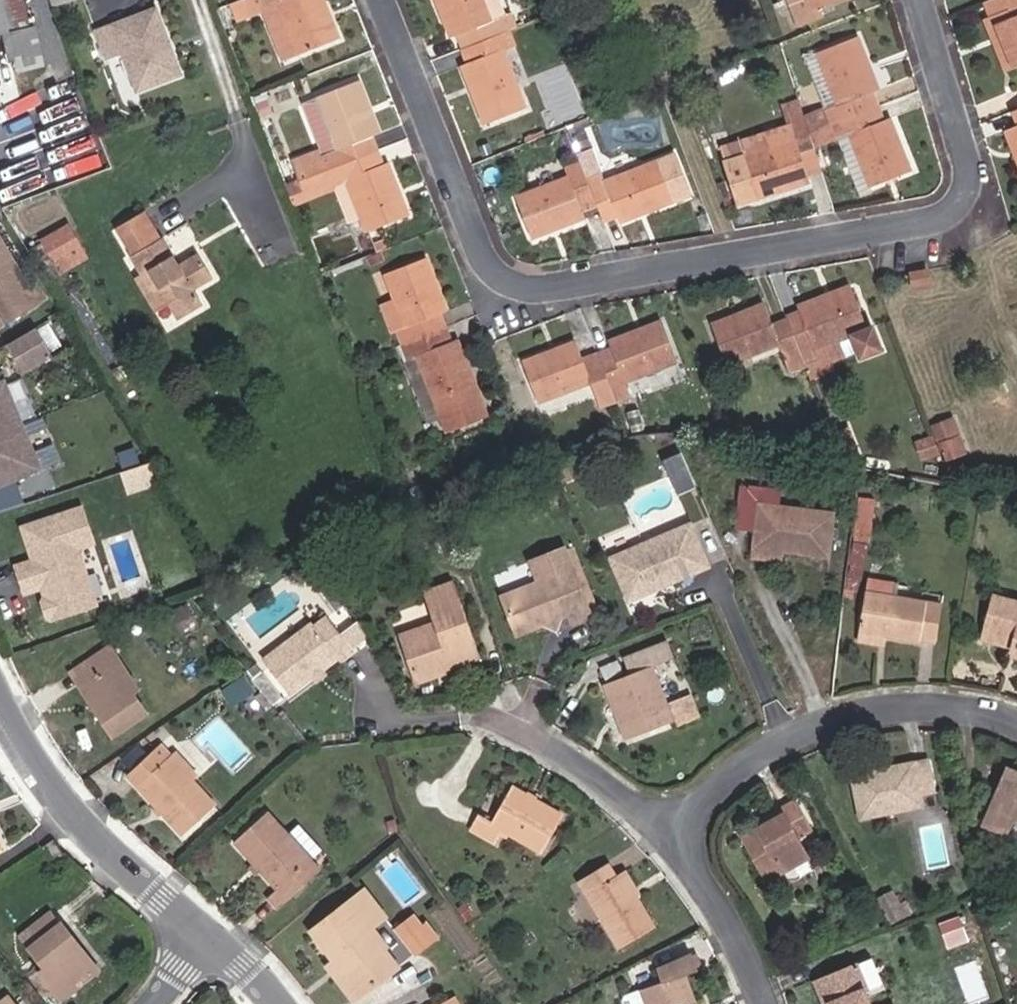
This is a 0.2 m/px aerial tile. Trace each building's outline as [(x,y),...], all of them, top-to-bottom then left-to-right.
[(6,32),(28,27),(26,19),(22,0),(0,0),(0,34),(5,32),(6,32)] [(228,4),(234,20),(263,8),(277,3),(298,54),(339,37),(324,0),(239,0),(228,4)] [(457,34),(463,48),(509,30),(497,0),(436,0),(451,37),(457,34)] [(808,0),(790,0),(799,25),(816,19),(812,9),(808,0)] [(812,9),(836,0),(808,0),(812,9)] [(987,0),(992,15),(988,17),(1009,69),(1016,66),(1016,0),(987,0)] [(263,8),(283,60),(298,54),(277,3),(263,8)] [(164,29),(157,9),(97,31),(107,59),(123,53),(137,91),(181,75),(172,51),(168,53),(160,31),(164,29)] [(6,32),(5,32),(10,53),(33,47),(28,27),(6,32)] [(516,46),(509,30),(463,48),(468,61),(462,64),(486,123),(525,106),(503,51),(516,46)] [(804,58),(825,110),(823,110),(830,125),(879,106),(874,91),(878,89),(857,36),(818,52),(804,58)] [(698,75),(682,81),(686,93),(703,87),(698,75)] [(320,150),(294,160),(301,180),(376,151),(370,137),(378,134),(358,80),(314,97),(301,102),(320,150)] [(810,181),(808,174),(822,169),(815,148),(810,133),(805,118),(799,99),(784,104),(791,125),(737,143),(742,158),(728,162),(742,203),(755,199),(810,181)] [(890,117),(884,119),(879,106),(830,125),(810,133),(815,148),(836,140),(838,140),(858,191),(861,198),(873,194),(870,186),(911,171),(890,117)] [(830,125),(823,110),(805,118),(810,133),(830,125)] [(1016,157),(1016,140),(1012,127),(1006,129),(1016,157)] [(607,169),(595,136),(574,144),(580,162),(584,171),(586,177),(600,172),(607,169)] [(376,151),(301,180),(288,185),(296,204),(336,189),(349,184),(357,203),(357,204),(367,230),(408,214),(388,162),(381,164),(376,151)] [(603,181),(600,172),(586,177),(590,186),(597,205),(604,222),(617,216),(621,223),(682,198),(665,157),(603,181)] [(566,167),(569,177),(517,198),(532,238),(585,218),(582,210),(597,205),(590,186),(586,177),(584,171),(580,162),(566,167)] [(344,209),(357,204),(357,203),(349,184),(336,189),(344,209)] [(178,267),(163,240),(146,211),(116,229),(132,257),(143,274),(149,271),(160,288),(168,283),(176,297),(168,302),(177,317),(199,304),(191,290),(211,279),(197,255),(178,267)] [(58,265),(84,250),(71,228),(45,243),(58,265)] [(37,302),(0,242),(0,325),(37,302)] [(63,274),(89,258),(84,250),(58,265),(63,274)] [(397,330),(402,344),(446,327),(441,313),(447,311),(425,258),(385,274),(395,297),(406,327),(397,330)] [(913,288),(931,285),(929,269),(910,273),(913,288)] [(137,278),(156,309),(168,302),(176,297),(168,283),(160,288),(149,271),(143,274),(137,278)] [(867,328),(853,291),(787,316),(805,365),(806,367),(823,360),(819,350),(854,337),(858,347),(862,356),(883,348),(875,325),(867,328)] [(381,303),(392,332),(397,330),(406,327),(395,297),(381,303)] [(791,372),(806,367),(805,365),(787,316),(771,322),(764,303),(712,323),(727,365),(780,345),(791,372)] [(53,320),(39,326),(50,353),(64,347),(53,320)] [(609,341),(611,347),(597,352),(615,401),(631,395),(626,382),(677,362),(661,321),(609,341)] [(458,338),(451,340),(446,327),(402,344),(408,360),(418,356),(438,408),(447,431),(487,416),(458,338)] [(44,352),(30,328),(6,343),(20,366),(44,352)] [(858,347),(854,337),(819,350),(823,360),(806,367),(809,376),(834,366),(830,357),(858,347)] [(601,407),(615,401),(597,352),(583,358),(576,340),(522,360),(538,403),(592,383),(601,407)] [(418,356),(408,360),(402,344),(397,346),(424,414),(438,408),(418,356)] [(41,472),(22,427),(4,382),(0,384),(0,489),(41,472)] [(961,434),(958,435),(951,417),(935,422),(948,458),(967,451),(961,434)] [(652,461),(670,454),(663,439),(646,446),(652,461)] [(37,447),(45,467),(60,461),(52,441),(37,447)] [(930,441),(915,446),(920,460),(935,455),(930,441)] [(675,491),(693,486),(683,452),(665,458),(675,491)] [(843,465),(852,467),(857,468),(867,470),(862,456),(853,459),(842,463),(843,465)] [(129,488),(152,480),(146,461),(122,469),(129,488)] [(429,476),(408,484),(418,508),(443,498),(437,484),(435,479),(429,476)] [(766,555),(767,547),(780,548),(829,554),(834,511),(761,502),(756,546),(755,554),(766,555)] [(27,561),(14,567),(23,589),(40,582),(45,580),(48,587),(43,589),(45,594),(42,600),(48,613),(54,616),(96,599),(73,544),(89,537),(75,503),(52,513),(49,512),(38,516),(37,519),(13,529),(27,561)] [(872,507),(857,505),(855,520),(871,521),(872,507)] [(651,585),(659,581),(661,585),(710,563),(691,520),(611,556),(630,599),(653,589),(651,585)] [(504,595),(517,632),(544,622),(560,616),(571,612),(574,620),(591,614),(574,565),(567,547),(532,559),(537,573),(538,575),(540,574),(543,581),(540,582),(504,595)] [(766,555),(779,556),(780,548),(767,547),(766,555)] [(893,580),(870,577),(868,593),(890,596),(893,580)] [(436,620),(401,632),(418,680),(438,673),(436,669),(479,654),(454,581),(426,591),(436,620)] [(868,593),(863,592),(858,631),(884,635),(913,639),(913,635),(934,638),(939,603),(890,596),(868,593)] [(1016,654),(1016,606),(990,597),(976,637),(1006,647),(1005,650),(1016,654)] [(189,604),(172,613),(184,634),(200,625),(189,604)] [(339,630),(355,619),(345,605),(330,616),(339,630)] [(264,655),(290,691),(314,674),(327,665),(336,658),(338,660),(350,651),(325,616),(312,625),(310,622),(264,655)] [(555,626),(558,621),(560,616),(544,622),(550,624),(555,626)] [(883,644),(884,635),(858,631),(857,640),(883,644)] [(632,670),(605,681),(627,736),(672,719),(651,664),(675,655),(670,640),(626,657),(632,670)] [(111,646),(72,672),(101,715),(108,710),(88,681),(120,658),(111,646)] [(1003,657),(1016,661),(1016,654),(1005,650),(1003,657)] [(134,693),(140,688),(120,658),(88,681),(108,710),(101,715),(115,734),(147,712),(134,693)] [(317,678),(326,672),(327,665),(314,674),(317,678)] [(258,690),(247,673),(224,689),(235,705),(258,690)] [(172,755),(162,743),(156,748),(166,760),(172,755)] [(172,755),(166,760),(156,748),(129,773),(140,785),(185,833),(217,803),(194,778),(172,755)] [(199,774),(177,750),(172,755),(194,778),(199,774)] [(935,789),(929,759),(852,774),(861,816),(924,804),(922,792),(935,789)] [(1008,765),(983,825),(1008,836),(1014,821),(1016,822),(1016,769),(1008,765)] [(487,817),(472,810),(466,823),(492,837),(499,824),(539,845),(558,811),(506,784),(487,817)] [(779,806),(782,811),(757,825),(742,833),(765,875),(805,853),(795,835),(809,827),(793,799),(779,806)] [(779,806),(754,820),(757,825),(782,811),(779,806)] [(286,899),(320,868),(312,860),(290,836),(266,810),(234,840),(278,887),(269,896),(278,906),(286,899)] [(295,831),(290,836),(312,860),(317,855),(295,831)] [(53,842),(41,850),(49,862),(61,853),(53,842)] [(607,862),(578,879),(616,946),(651,926),(621,872),(615,876),(607,862)] [(365,889),(314,929),(336,958),(362,992),(397,964),(368,927),(385,913),(365,889)] [(885,912),(890,923),(911,914),(906,903),(885,912)] [(62,907),(42,927),(53,937),(73,916),(62,907)] [(86,937),(91,932),(73,916),(53,937),(45,946),(65,964),(60,969),(87,993),(114,961),(86,937)] [(621,997),(623,1003),(684,1003),(689,1002),(694,1000),(683,971),(697,966),(691,949),(656,968),(660,979),(623,992),(621,997)] [(328,964),(355,997),(362,992),(336,958),(328,964)] [(882,982),(872,959),(860,963),(870,987),(882,982)] [(860,963),(826,976),(836,1000),(832,1001),(833,1003),(871,1003),(867,994),(865,989),(870,987),(860,963)] [(832,1001),(836,1000),(826,976),(818,979),(828,1003),(833,1003),(832,1001)]
